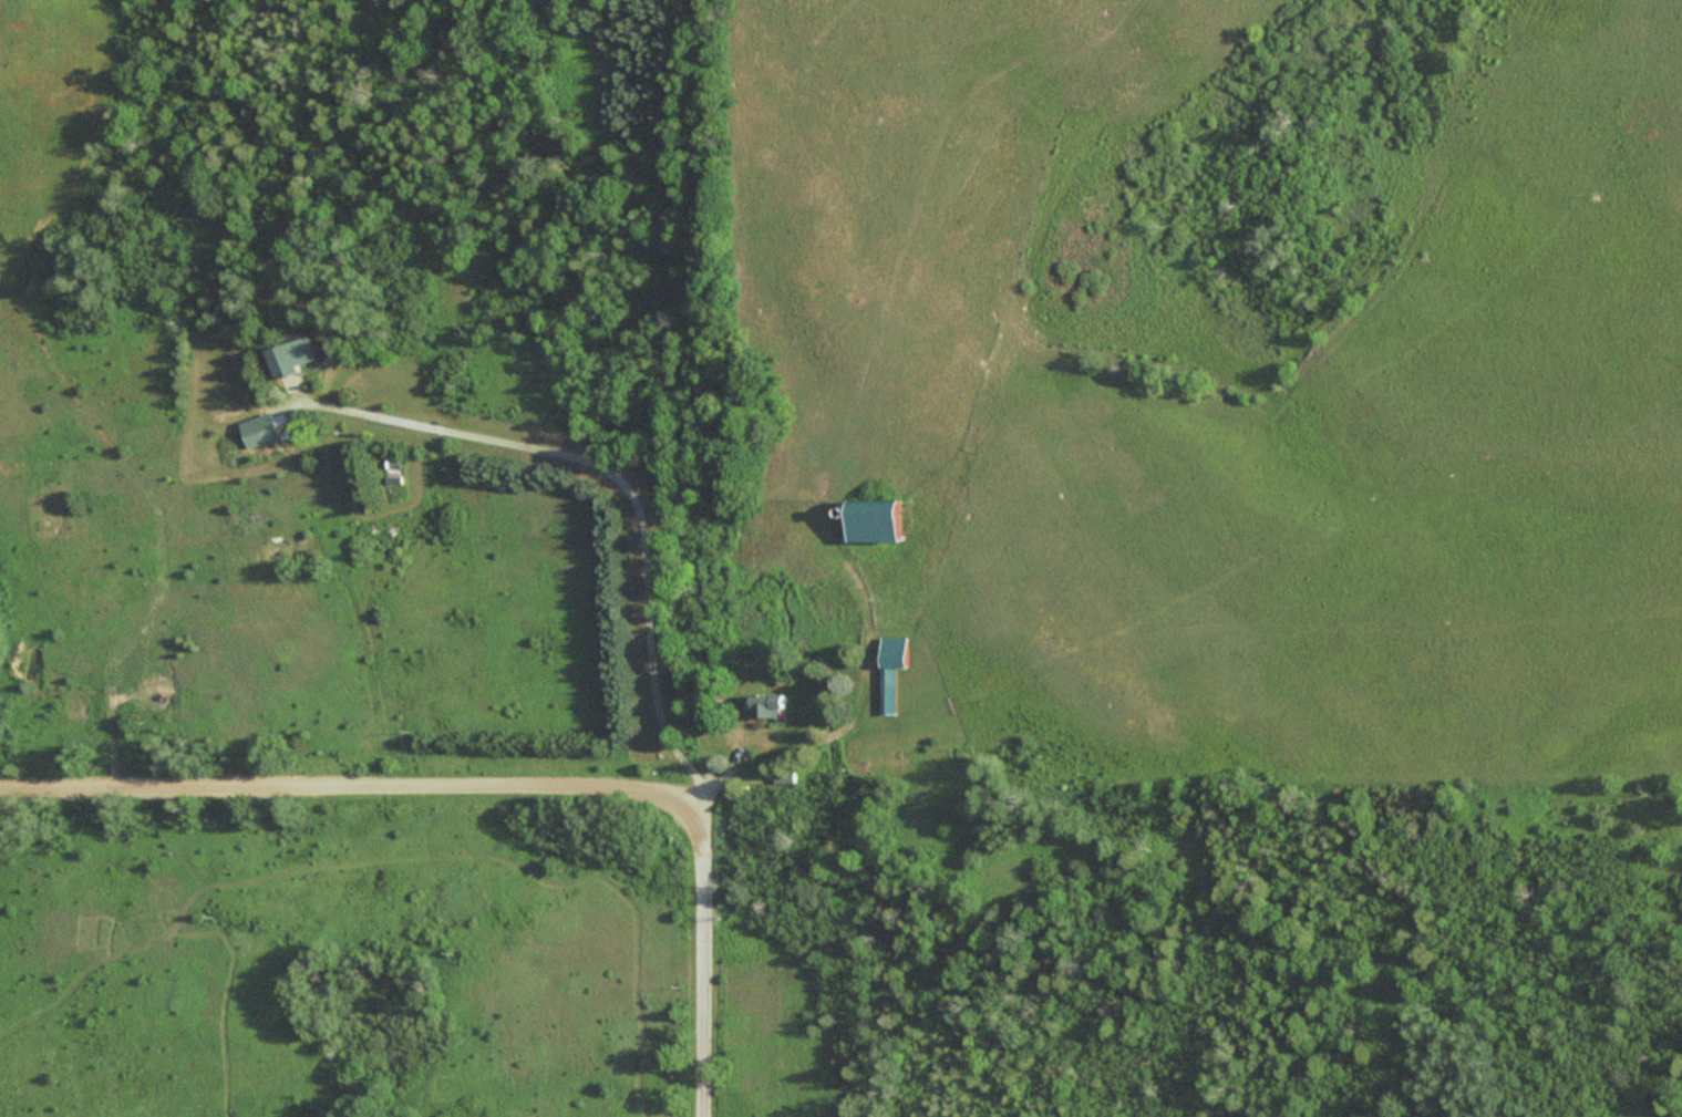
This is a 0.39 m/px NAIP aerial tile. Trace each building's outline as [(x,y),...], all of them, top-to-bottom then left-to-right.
[(269,376),(293,370),(292,364),(313,360),(308,337),(263,346),(269,376)] [(294,435),(289,418),(260,426),(265,443),(294,435)] [(900,501),(840,502),(840,542),(900,541),(900,501)] [(910,667),(911,637),(881,637),(880,668),(884,668),(884,714),(897,714),(898,667),(910,667)] [(746,718),(787,718),(787,694),(746,694),(746,718)] [(907,751),(907,759),(917,759),(917,767),(926,767),(926,751),(907,751)]
